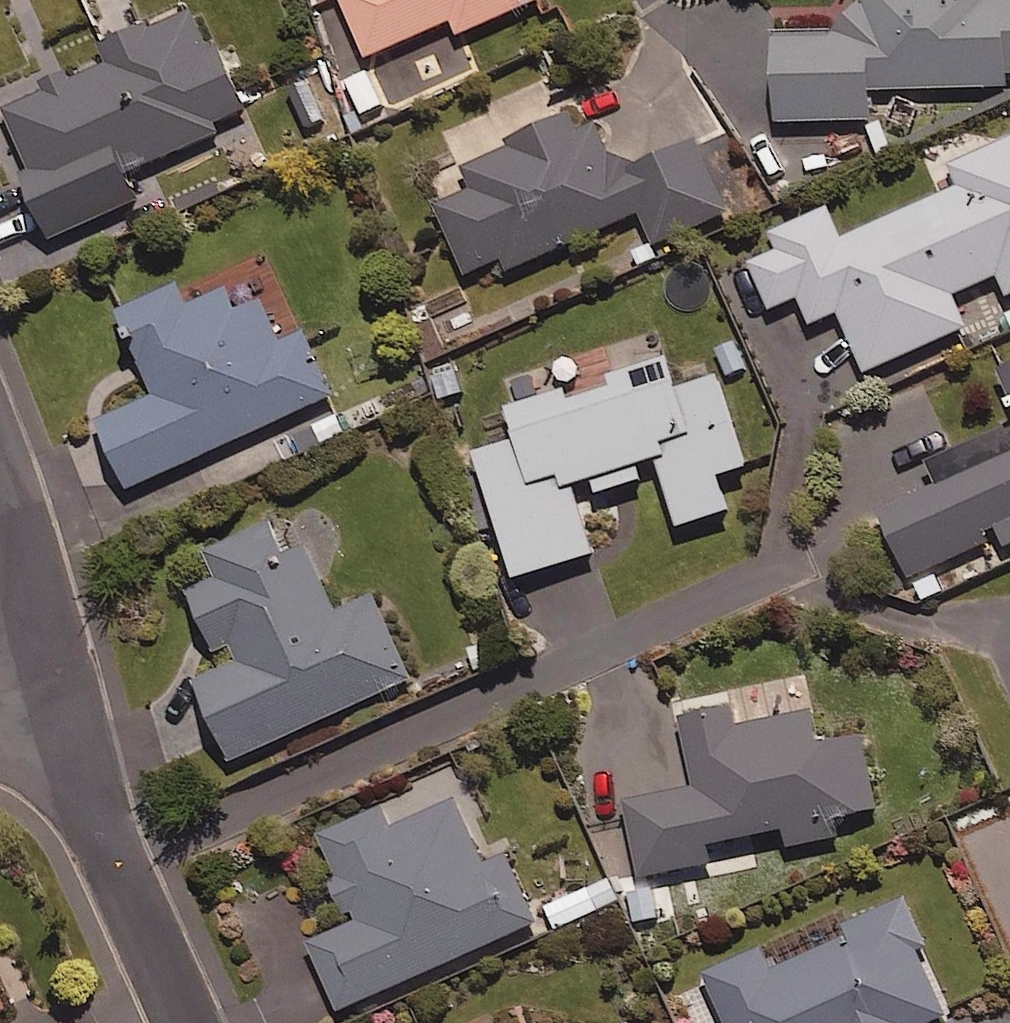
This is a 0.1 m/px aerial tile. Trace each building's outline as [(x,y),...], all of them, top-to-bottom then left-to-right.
[(540,0),(341,0),(368,61),(453,24),(460,38),(541,3),(540,0)] [(867,3),(859,4),(860,36),(773,40),(776,127),(873,123),(872,95),(1009,89),(1009,85),(1009,77),(1009,3),(992,4),(992,0),(867,0),(867,3)] [(248,124),(197,7),(99,49),(107,68),(1,114),(28,176),(19,180),(47,244),(163,194),(151,166),(248,124)] [(388,105),(373,71),(348,83),(363,116),(388,105)] [(620,178),(590,109),(506,145),(508,152),(464,171),(473,192),(437,208),(468,278),(504,263),(509,274),(643,216),(656,247),(735,213),(704,142),(620,178)] [(953,169),(963,190),(844,243),(830,212),(773,237),(780,253),(752,266),(772,313),(801,300),(813,328),(841,315),(868,376),(928,349),(936,367),(978,349),(955,298),(1000,278),(1009,299),(1009,143),(953,169)] [(189,310),(179,289),(120,317),(158,400),(98,428),(128,494),(335,398),(276,270),(189,310)] [(676,394),(667,366),(617,382),(620,391),(571,406),(568,395),(509,413),(519,445),(477,458),(515,583),(595,558),(574,490),(594,483),(599,498),(644,484),(639,469),(659,463),(680,531),(730,516),(719,481),(748,472),(720,381),(676,394)] [(880,518),(908,581),(1002,539),(1007,549),(1009,548),(1009,460),(880,518)] [(278,548),(268,525),(205,554),(218,582),(188,595),(223,673),(195,685),(230,765),(412,683),(374,599),(335,616),(313,567),(278,548)] [(694,788),(626,801),(642,881),(713,867),(710,850),(786,835),(790,851),(840,841),(837,823),(879,815),(864,741),(819,750),(812,714),(739,728),(736,715),(682,726),(694,788)] [(482,867),(455,805),(390,833),(382,813),(319,840),(356,927),(310,947),(339,1015),(539,928),(507,855),(482,867)] [(620,903),(610,880),(546,909),(557,932),(620,903)] [(904,905),(770,967),(762,950),(704,977),(725,1022),(950,1022),(920,958),(926,955),(904,905)]
